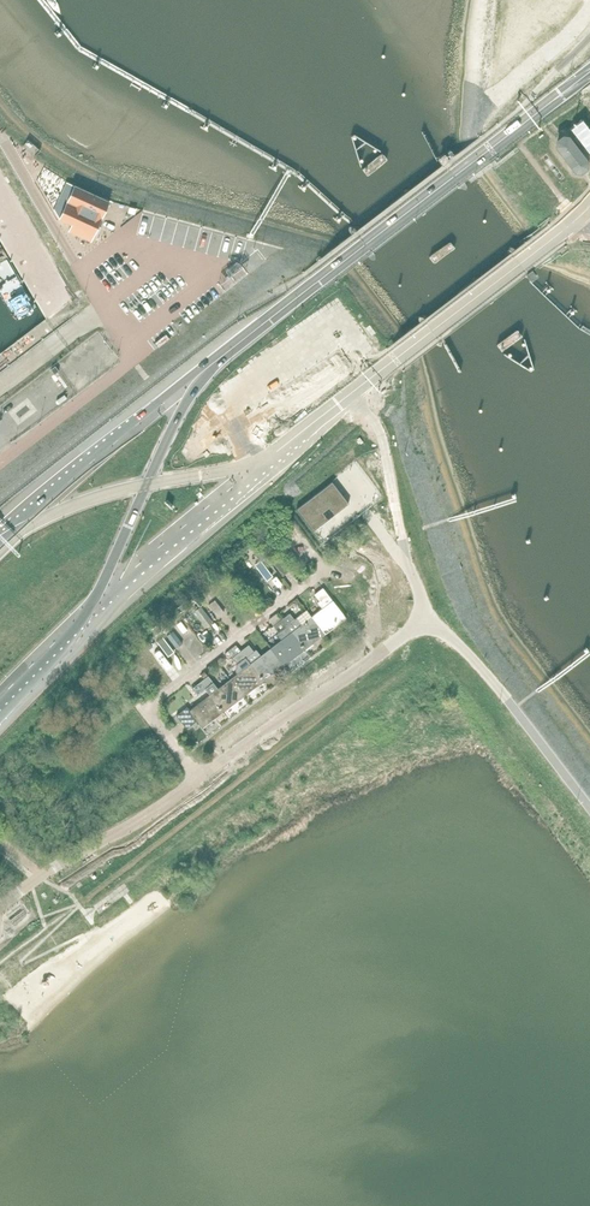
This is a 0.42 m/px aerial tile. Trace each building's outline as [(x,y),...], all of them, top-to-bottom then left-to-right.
[(556,140),(555,146),(575,173),(581,174),(589,168),(589,162),(569,135),(563,134),(556,140)] [(446,154),(439,159),(444,166),(451,161),(451,160),(446,154)] [(382,156),(364,170),(369,177),(387,162),(382,156)] [(40,188),(47,206),(64,199),(57,182),(40,188)] [(75,186),(60,218),(72,224),(70,231),(91,241),(92,241),(92,240),(95,234),(99,226),(110,201),(75,185),(75,186)] [(14,317),(36,304),(0,243),(0,294),(14,317)] [(451,244),(432,259),(437,265),(456,251),(451,244)] [(533,270),(527,275),(532,281),(538,276),(533,270)] [(478,279),(459,293),(475,314),(494,299),(478,279)] [(189,304),(177,314),(185,323),(196,314),(189,304)] [(519,332),(500,347),(505,354),(524,339),(519,332)] [(51,369),(55,374),(59,371),(56,366),(51,369)] [(30,386),(43,378),(40,373),(27,381),(30,386)] [(26,384),(14,391),(17,397),(29,389),(26,384)] [(332,481),(297,508),(314,529),(349,503),(332,481)] [(252,550),(261,562),(256,566),(267,580),(273,576),(262,562),(267,558),(258,546),(252,550)] [(343,563),(350,558),(341,546),(334,551),(343,563)] [(275,551),(268,556),(283,575),(290,570),(275,551)] [(346,617),(328,595),(322,588),(314,594),(320,601),(318,602),(322,608),(312,616),(325,633),(346,617)] [(215,600),(209,605),(219,617),(225,612),(215,600)] [(187,608),(184,604),(177,609),(181,613),(187,608)] [(195,611),(207,627),(213,622),(201,606),(195,611)] [(325,633),(312,616),(307,610),(295,620),(289,613),(282,619),(305,649),(325,633)] [(285,665),(305,649),(282,619),(274,626),(279,633),(277,634),(282,639),(271,647),(285,665)] [(156,626),(151,629),(156,635),(161,632),(156,626)] [(167,636),(177,648),(184,643),(174,631),(167,636)] [(157,641),(169,656),(175,652),(163,637),(157,641)] [(257,649),(254,652),(248,644),(241,650),(246,657),(251,663),(264,680),(285,665),(271,647),(261,655),(257,649)] [(238,663),(246,657),(241,650),(233,657),(238,663)] [(244,696),(264,680),(251,663),(246,657),(238,663),(236,665),(235,672),(237,673),(230,679),(244,696)] [(230,679),(218,688),(208,676),(200,682),(206,689),(210,694),(223,712),(244,696),(230,679)] [(197,695),(206,689),(200,682),(192,688),(197,695)] [(203,728),(223,712),(210,694),(190,710),(187,706),(176,715),(187,729),(197,721),(203,728)]
